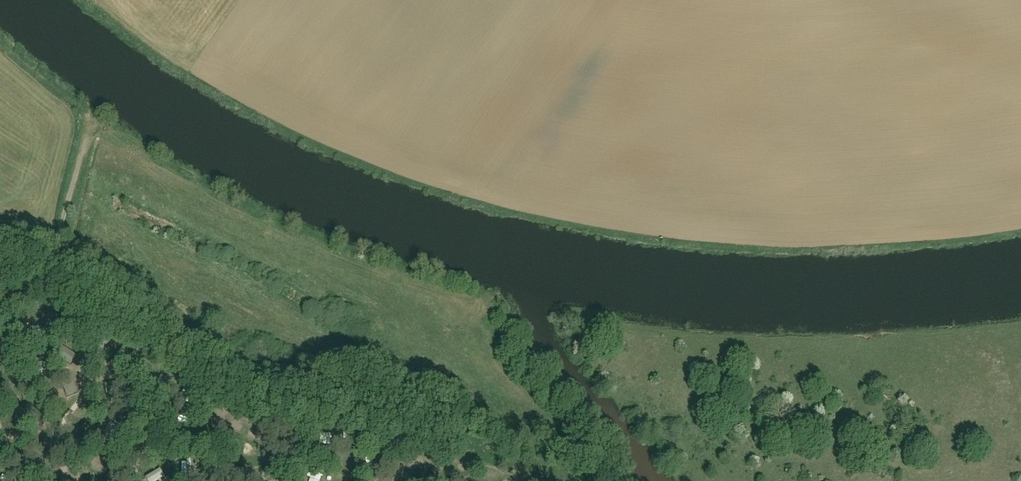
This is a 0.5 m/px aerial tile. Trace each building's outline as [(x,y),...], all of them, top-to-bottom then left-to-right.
[(67,385),(72,400),(81,396),(76,382),(67,385)] [(217,420),(229,425),(233,416),(221,411),(217,420)] [(98,421),(106,419),(105,413),(97,414),(98,421)] [(178,426),(186,429),(190,420),(181,417),(178,426)] [(239,420),(237,426),(250,431),(252,426),(239,420)] [(253,442),(259,444),(264,432),(258,430),(253,442)] [(72,441),(73,452),(82,451),(81,440),(72,441)] [(356,456),(353,444),(347,445),(349,457),(356,456)] [(414,462),(414,477),(422,477),(422,461),(414,462)] [(467,474),(474,471),(471,461),(464,464),(467,474)] [(108,471),(107,462),(98,462),(98,472),(108,471)] [(156,480),(168,480),(167,479),(172,475),(163,464),(160,466),(159,465),(156,467),(157,469),(150,475),(156,480)] [(500,474),(490,472),(488,480),(498,480),(500,474)]
